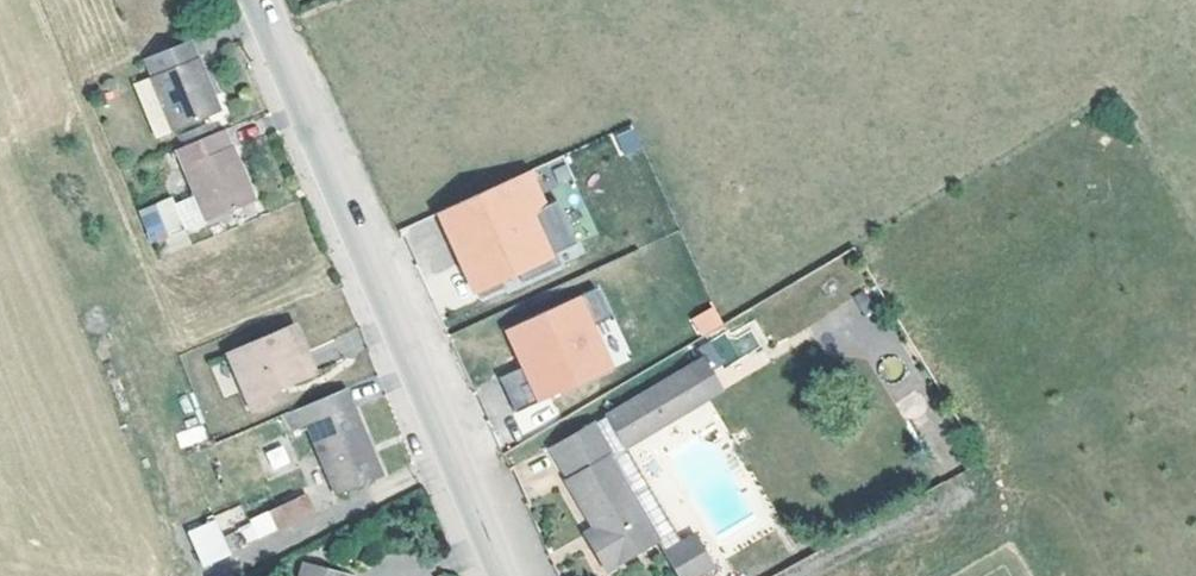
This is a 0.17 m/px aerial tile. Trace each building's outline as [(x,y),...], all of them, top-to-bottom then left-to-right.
[(170,111),(217,89),(188,18),(138,39),(147,59),(170,111)] [(127,67),(151,121),(170,111),(147,59),(127,67)] [(199,205),(253,183),(219,109),(167,132),(199,205)] [(612,135),(623,157),(642,146),(631,125),(612,135)] [(525,152),(435,194),(452,231),(461,227),(467,240),(462,242),(479,278),(503,267),(499,259),(515,251),(521,262),(559,245),(554,233),(574,224),(554,181),(541,187),(525,152)] [(184,212),(170,176),(149,184),(164,221),(184,212)] [(500,358),(517,393),(612,347),(593,306),(609,297),(595,267),(505,311),(523,347),(500,358)] [(254,388),(275,379),(280,377),(276,365),(312,349),(293,303),(230,328),(254,388)] [(713,304),(688,319),(700,340),(725,325),(713,304)] [(618,419),(714,366),(701,342),(605,397),(618,419)] [(624,430),(711,381),(720,376),(714,366),(618,419),(624,430)] [(334,468),(380,450),(345,368),(299,387),(334,468)] [(604,555),(656,528),(634,488),(601,425),(591,406),(549,430),(595,510),(601,523),(588,530),(604,555)] [(175,432),(179,448),(207,440),(203,425),(175,432)] [(284,444),(266,450),(272,469),(290,463),(284,444)] [(266,486),(274,505),(311,491),(303,471),(266,486)] [(634,488),(656,528),(676,518),(654,477),(634,488)] [(248,543),(316,514),(307,494),(239,523),(248,543)] [(601,523),(595,510),(581,517),(588,530),(601,523)] [(185,531),(203,568),(232,554),(215,517),(185,531)] [(680,569),(711,554),(698,528),(666,543),(680,569)] [(287,566),(284,575),(323,575),(324,575),(287,566)]
